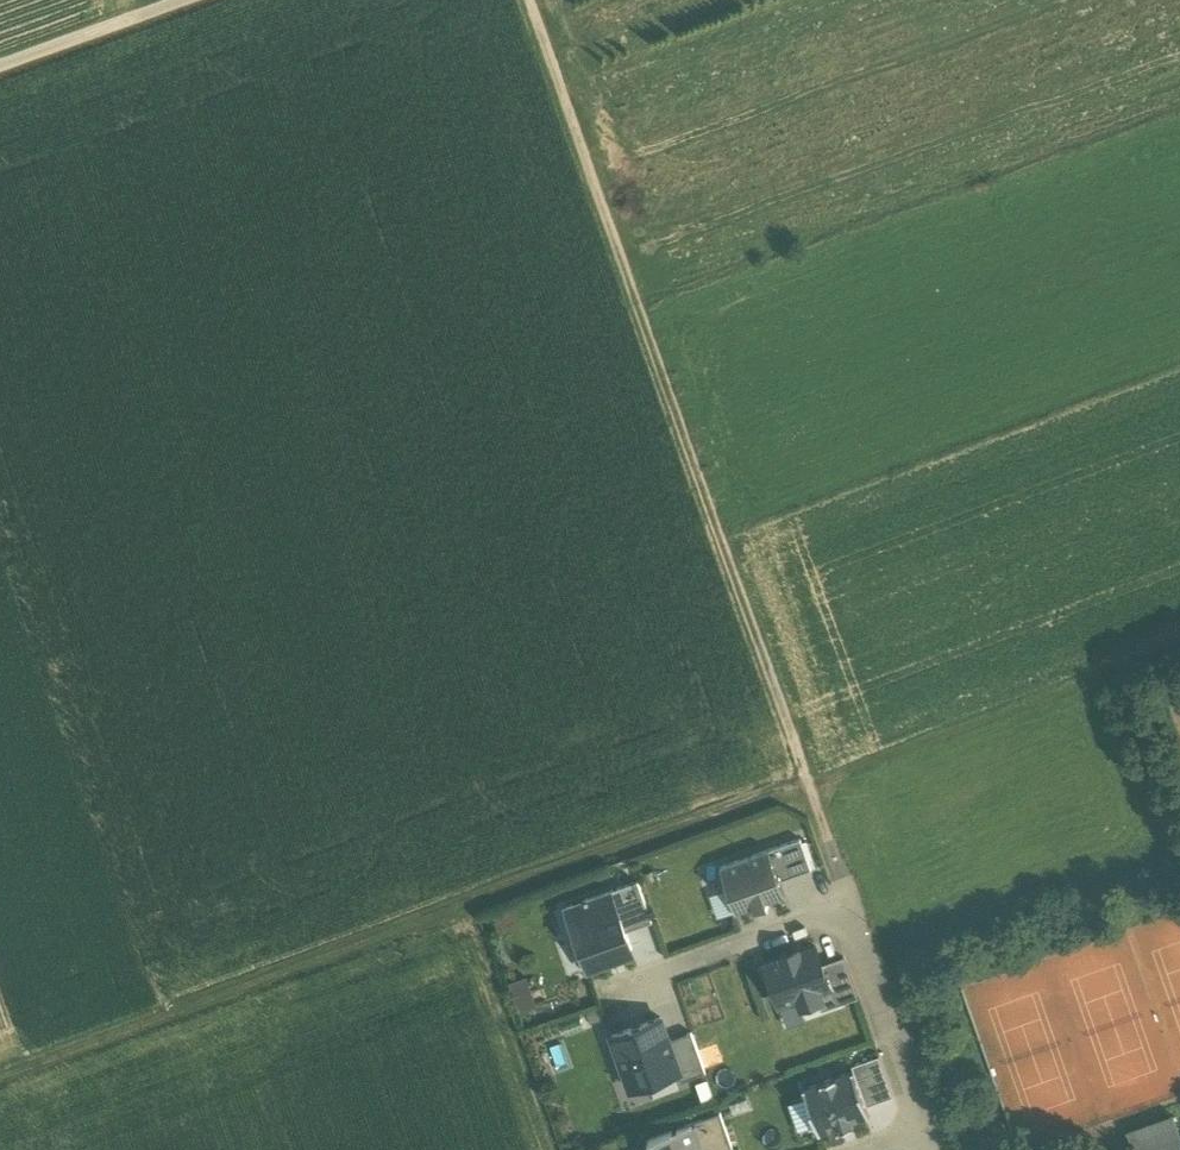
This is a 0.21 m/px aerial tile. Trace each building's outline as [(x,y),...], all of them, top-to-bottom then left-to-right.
[(769,851),(781,882),(812,871),(800,840),(769,851)] [(781,882),(769,851),(720,868),(736,913),(754,907),(755,911),(763,909),(769,906),(768,902),(785,896),(781,882)] [(638,882),(611,892),(626,932),(653,923),(638,882)] [(611,892),(566,908),(589,971),(620,960),(634,955),(626,932),(611,892)] [(823,966),(816,948),(801,954),(800,950),(786,955),(782,957),(783,960),(765,966),(780,1006),(798,1000),(802,1009),(832,998),(834,997),(823,966)] [(843,958),(823,966),(834,997),(832,998),(835,1006),(858,998),(843,958)] [(513,981),(522,1008),(539,1002),(529,975),(513,981)] [(637,1027),(612,1036),(631,1089),(679,1073),(680,1072),(669,1041),(661,1018),(637,1027)] [(691,1033),(669,1041),(680,1072),(679,1073),(682,1081),(706,1073),(691,1033)] [(854,1071),(867,1107),(893,1098),(878,1058),(853,1067),(854,1071)] [(804,1089),(820,1134),(838,1128),(839,1132),(854,1127),(853,1122),(870,1116),(867,1107),(854,1071),(804,1089)] [(692,1123),(702,1149),(734,1149),(721,1113),(692,1123)] [(1128,1133),(1134,1149),(1151,1149),(1179,1140),(1179,1135),(1174,1117),(1128,1133)] [(692,1123),(649,1138),(653,1149),(702,1149),(692,1123)] [(1151,1149),(1179,1149),(1179,1140),(1151,1149)]
